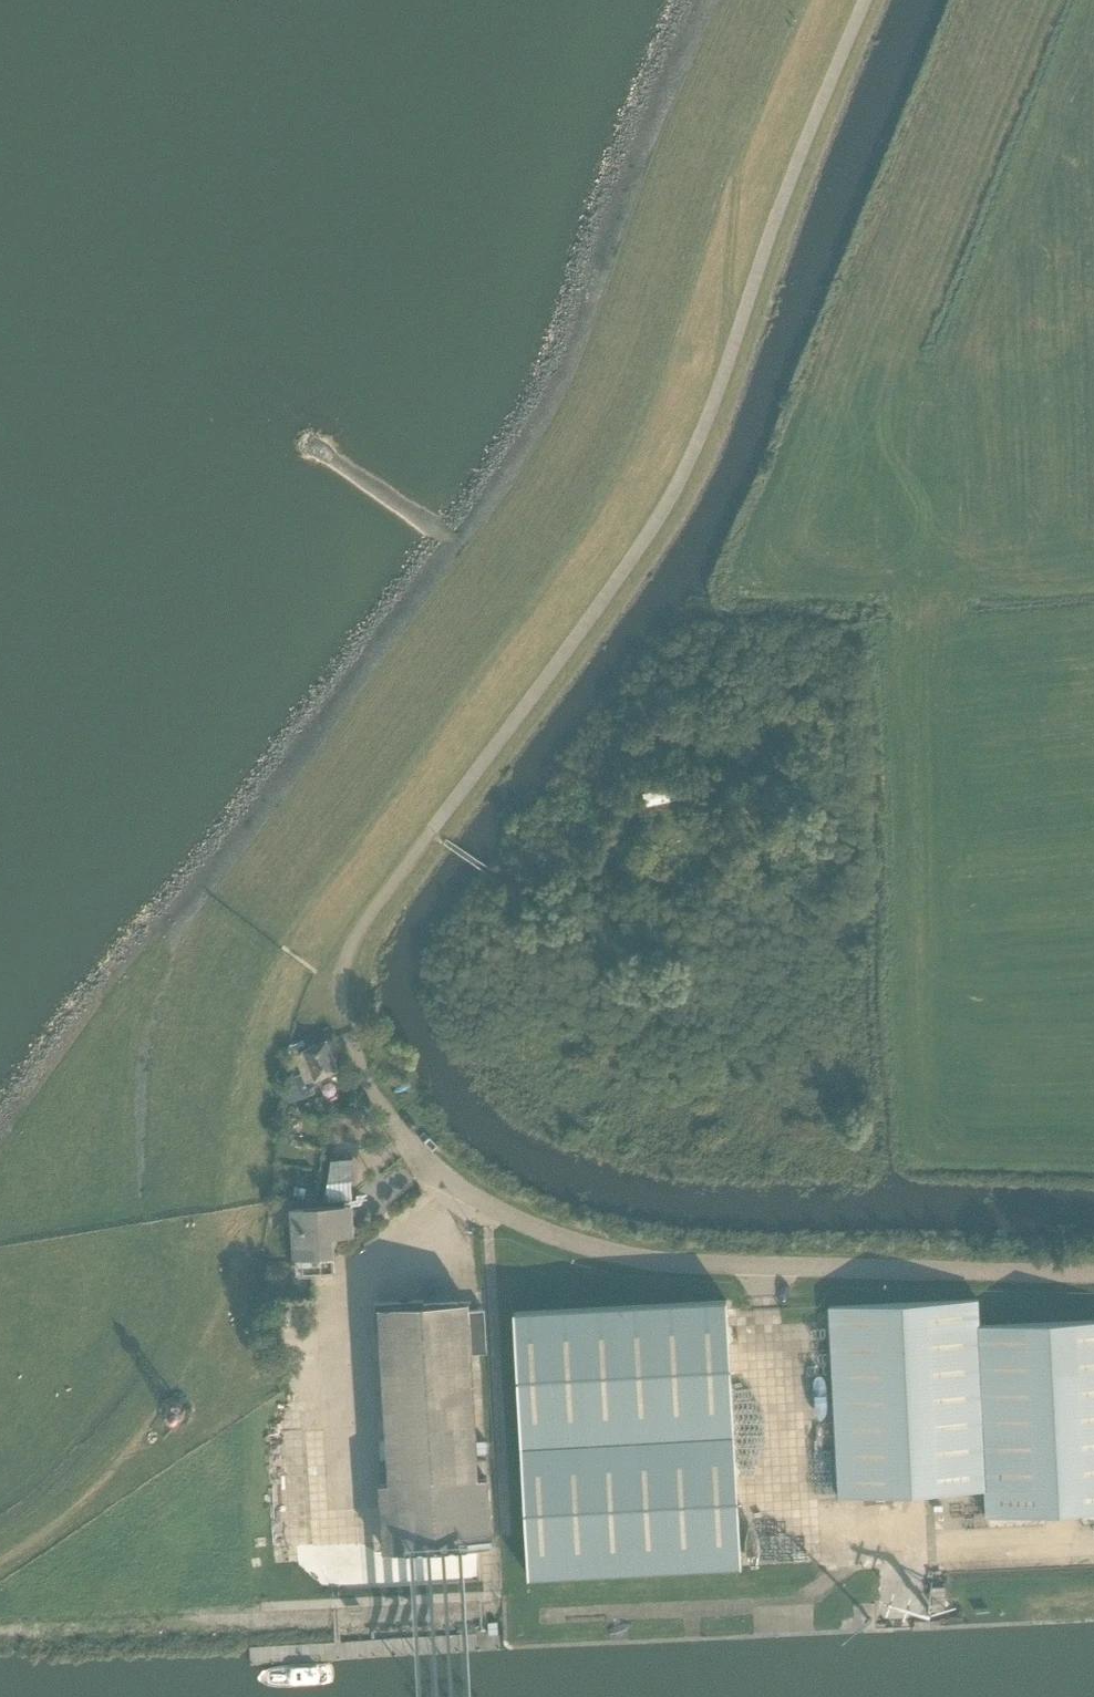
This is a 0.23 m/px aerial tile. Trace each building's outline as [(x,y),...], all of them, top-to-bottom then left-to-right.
[(643,791),(647,807),(692,797),(688,782),(643,791)] [(315,1080),(338,1070),(326,1041),(303,1051),(304,1052),(295,1056),(302,1073),(294,1076),(298,1086),(302,1097),(307,1095),(315,1092),(310,1081),(315,1079),(315,1080)] [(291,1102),(302,1097),(298,1086),(294,1076),(293,1075),(286,1078),(287,1094),(291,1102)] [(331,1163),(328,1183),(357,1181),(354,1157),(330,1160),(331,1163)] [(352,1225),(352,1205),(299,1207),(301,1255),(295,1255),(296,1274),(334,1273),(334,1255),(333,1236),(348,1235),(347,1225),(352,1225)] [(743,1564),(739,1502),(726,1299),(514,1312),(530,1577),(743,1564)] [(986,1518),(1093,1512),(1093,1320),(979,1326),(978,1300),(829,1307),(839,1498),(985,1491),(986,1518)] [(491,1545),(487,1477),(478,1478),(467,1302),(423,1304),(423,1302),(377,1305),(378,1329),(380,1329),(390,1483),(381,1483),(385,1551),(491,1545)] [(381,1423),(367,1424),(368,1457),(382,1457),(381,1423)] [(303,1429),(266,1430),(270,1535),(307,1534),(303,1429)] [(488,1473),(487,1459),(478,1460),(479,1473),(488,1473)] [(942,1610),(943,1588),(927,1587),(926,1609),(942,1610)]
